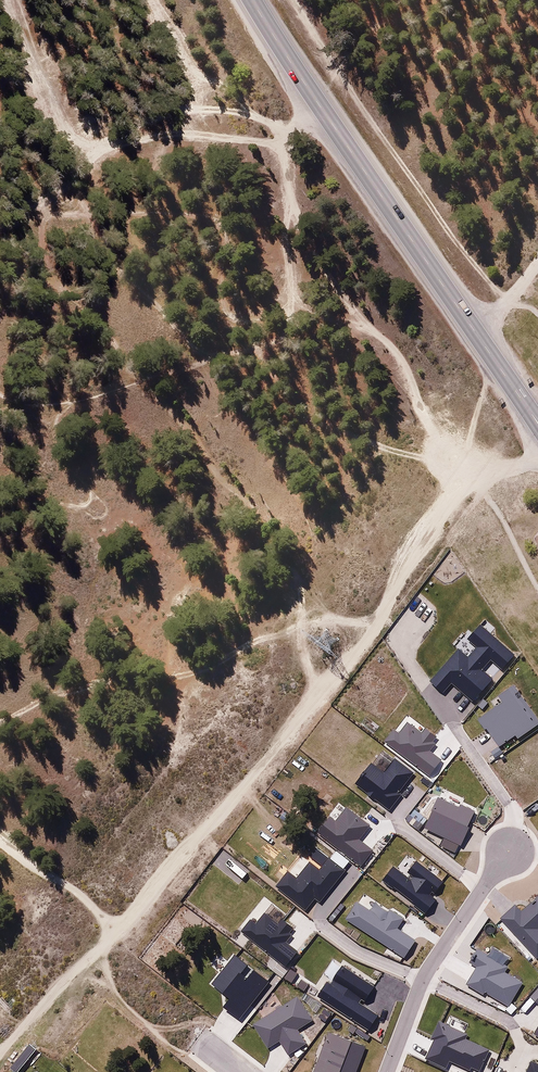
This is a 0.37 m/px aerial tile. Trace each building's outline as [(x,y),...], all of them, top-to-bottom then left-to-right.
[(457,655),(433,680),(444,692),(449,687),(469,705),(491,682),(480,673),(488,664),(499,673),(510,660),(478,631),(467,645),(475,652),(466,662),(457,655)] [(478,714),(502,747),(537,722),(537,715),(513,684),(500,692),(502,698),(478,714)] [(394,731),(386,741),(429,773),(439,759),(430,752),(435,744),(408,725),(401,735),(394,731)] [(372,762),(357,784),(390,807),(415,775),(395,759),(386,772),(372,762)] [(438,795),(426,823),(448,831),(442,843),(458,849),(475,809),(438,795)] [(330,818),(318,833),(360,865),(372,850),(359,840),(369,826),(346,809),(335,822),(330,818)] [(301,857),(277,884),(312,910),(344,870),(328,859),(319,867),(301,857)] [(395,866),(386,880),(432,914),(445,899),(438,894),(446,884),(411,857),(401,869),(395,866)] [(501,920),(537,960),(537,958),(537,900),(521,913),(516,908),(501,920)] [(354,901),(344,915),(404,955),(415,937),(398,927),(404,918),(388,910),(384,918),(354,901)] [(243,930),(286,963),(295,951),(287,942),(293,934),(265,914),(255,923),(250,920),(243,930)] [(476,964),(467,980),(510,1006),(526,977),(479,948),(472,960),(476,964)] [(222,1005),(240,1020),(268,985),(231,955),(227,963),(216,954),(209,965),(218,972),(211,984),(229,998),(222,1005)] [(342,964),(318,995),(368,1027),(377,1014),(361,1004),(376,984),(342,964)] [(293,995),(250,1021),(267,1047),(279,1039),(287,1051),(303,1042),(295,1025),(306,1020),(293,995)] [(427,1058),(447,1067),(449,1062),(473,1071),(479,1071),(489,1050),(466,1039),(468,1034),(439,1021),(432,1039),(435,1041),(427,1058)] [(313,1071),(357,1071),(367,1047),(328,1032),(313,1071)] [(532,1064),(527,1071),(537,1071),(537,1066),(532,1064)]
